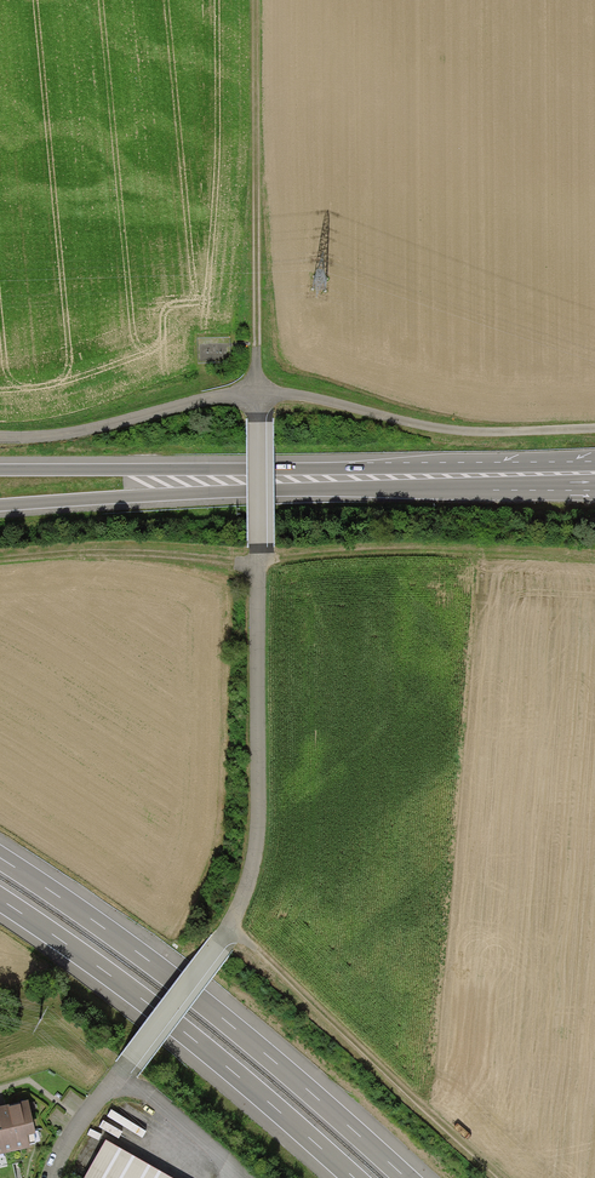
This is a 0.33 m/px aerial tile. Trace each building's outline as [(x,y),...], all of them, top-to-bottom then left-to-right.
[(30,1147),(27,1135),(35,1133),(27,1099),(0,1106),(0,1154),(30,1147)] [(106,1140),(84,1177),(172,1177),(106,1140)]
